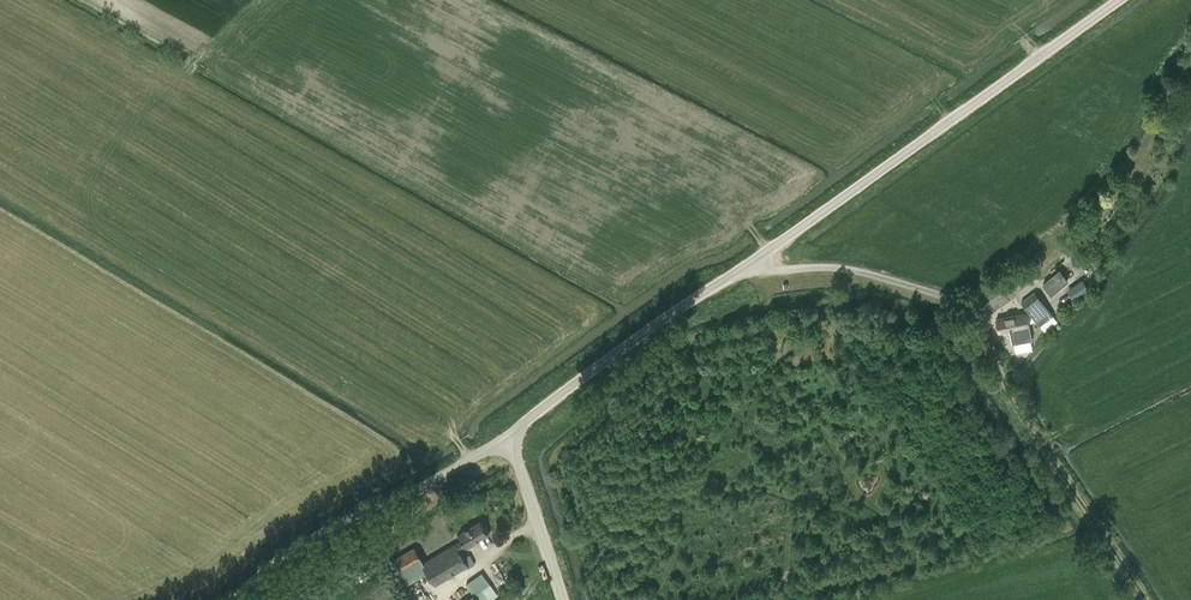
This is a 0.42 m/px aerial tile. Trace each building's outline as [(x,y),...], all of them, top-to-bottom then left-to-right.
[(1060,270),(1043,284),(1051,294),(1068,280),(1060,270)] [(1082,279),(1069,289),(1075,298),(1089,288),(1082,279)] [(1053,315),(1035,291),(1021,301),(1039,325),(1053,315)] [(997,319),(1000,332),(1029,326),(1026,313),(997,319)] [(458,551),(466,546),(468,548),(474,545),(472,542),(488,533),(481,522),(460,535),(463,540),(424,563),(415,547),(393,560),(407,583),(428,571),(436,584),(468,565),(469,567),(475,564),(470,555),(463,559),(458,551)] [(474,595),(490,584),(482,572),(466,584),(474,595)]
